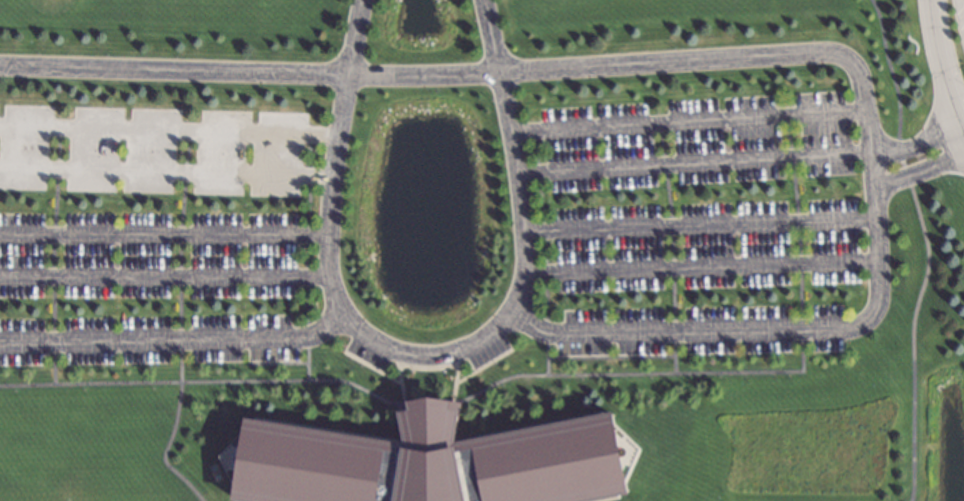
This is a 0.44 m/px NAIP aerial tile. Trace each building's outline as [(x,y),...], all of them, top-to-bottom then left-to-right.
[(627,497),(605,500),(229,500),(241,420),(401,444),(396,414),(406,412),(405,403),(427,399),(461,404),(455,443),(612,414),(627,497)]
